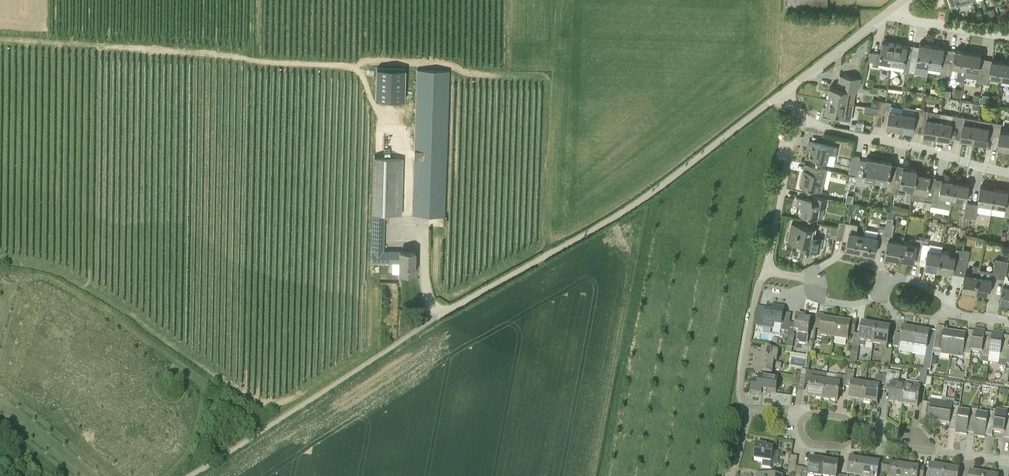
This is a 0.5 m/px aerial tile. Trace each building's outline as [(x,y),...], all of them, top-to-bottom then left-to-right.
[(892,63),(895,43),(882,41),(880,53),(875,52),(873,65),(878,66),(879,60),(892,63)] [(911,58),(909,71),(915,72),(917,63),(929,66),(932,46),(920,44),(921,42),(920,41),(919,49),(913,48),(912,58),(911,58)] [(904,70),(909,71),(911,58),(906,57),(908,46),(895,43),(892,63),(904,65),(904,70)] [(946,74),(948,61),(942,60),(944,48),(932,46),(929,66),(929,71),(940,72),(940,73),(946,74)] [(946,74),(952,75),(957,76),(957,79),(964,80),(966,68),(968,52),(956,49),(954,62),(948,61),(946,74)] [(966,68),(978,70),(976,81),(982,82),(984,70),(979,69),(981,54),(968,52),(966,68)] [(1002,78),(1005,62),(992,59),(990,70),(984,70),(982,82),(988,83),(989,76),(1002,78)] [(378,68),(377,99),(404,100),(405,74),(405,69),(378,68)] [(449,70),(417,69),(415,158),(413,215),(444,216),(446,159),(449,70)] [(854,103),(856,91),(858,92),(859,86),(860,86),(862,78),(840,74),(838,88),(830,86),(828,99),(847,102),(854,103)] [(847,102),(828,99),(826,112),(845,115),(847,102)] [(900,128),(903,112),(890,110),(891,102),(886,101),(884,113),(889,114),(887,126),(900,128)] [(914,121),(920,122),(922,109),(904,106),(903,112),(900,128),(913,131),(914,121)] [(922,109),(920,122),(925,123),(924,134),(937,137),(939,120),(927,118),(928,110),(922,109)] [(955,138),(957,128),(959,115),(941,112),(940,120),(939,120),(937,137),(949,139),(950,137),(955,138)] [(957,128),(963,129),(961,139),(974,141),(978,119),(959,115),(957,128)] [(978,119),(974,141),(987,143),(987,138),(993,139),(994,134),(996,122),(978,119)] [(1008,149),(1008,132),(1000,131),(1002,123),(996,122),(994,134),(999,135),(997,147),(1008,149)] [(832,154),(836,155),(838,147),(810,141),(808,149),(811,149),(809,157),(817,158),(816,160),(827,162),(829,153),(832,154)] [(861,156),(854,155),(853,155),(849,172),(858,173),(859,169),(860,160),(861,156)] [(402,157),(374,157),(373,214),(384,214),(401,214),(402,157)] [(866,161),(860,160),(859,169),(856,184),(863,186),(868,183),(868,178),(876,179),(879,159),(877,159),(878,158),(877,158),(877,159),(866,157),(866,161)] [(879,159),(876,179),(890,181),(891,172),(890,172),(892,162),(879,159)] [(803,172),(800,185),(821,190),(826,168),(809,165),(807,171),(805,170),(803,172)] [(905,195),(907,188),(914,189),(916,173),(917,173),(917,170),(903,167),(901,179),(895,178),(894,184),(893,191),(893,192),(899,193),(905,195)] [(924,199),(932,201),(934,190),(935,185),(933,185),(933,186),(929,185),(931,175),(917,173),(916,173),(914,189),(913,198),(924,199)] [(934,190),(932,201),(931,205),(945,207),(951,208),(953,197),(956,181),(942,179),(940,191),(934,190)] [(953,197),(967,200),(970,184),(956,181),(953,197)] [(979,204),(972,203),(970,217),(977,218),(978,212),(991,214),(993,205),(992,205),(995,188),(981,185),(978,202),(979,202),(979,204)] [(993,205),(1006,207),(1004,216),(1008,216),(1008,202),(1007,202),(1008,190),(995,188),(992,205),(993,205)] [(801,205),(800,213),(818,217),(820,207),(826,208),(828,198),(815,195),(813,200),(798,197),(796,203),(801,205)] [(964,216),(970,217),(972,203),(966,202),(964,216)] [(383,250),(384,214),(373,214),(372,250),(383,250)] [(895,223),(893,223),(893,217),(887,216),(885,227),(884,234),(890,235),(893,235),(895,223)] [(843,239),(844,236),(843,236),(846,221),(839,220),(838,227),(836,238),(843,239)] [(847,249),(861,251),(864,234),(856,232),(858,223),(846,221),(843,236),(844,236),(849,237),(847,249)] [(811,235),(812,227),(792,222),(788,239),(802,242),(801,247),(820,251),(823,238),(811,235)] [(864,234),(861,251),(874,254),(877,240),(883,241),(884,234),(885,227),(879,226),(877,236),(864,234)] [(916,252),(921,253),(923,243),(924,239),(917,237),(915,244),(903,241),(900,258),(915,261),(916,252)] [(900,258),(903,241),(888,239),(885,256),(900,258)] [(930,243),(929,244),(923,243),(921,253),(921,256),(926,258),(925,267),(939,269),(942,250),(943,245),(930,243)] [(942,250),(939,269),(953,272),(954,262),(960,263),(963,249),(956,248),(955,255),(950,254),(950,252),(942,250)] [(963,249),(960,263),(967,265),(970,250),(963,249)] [(415,251),(383,250),(372,250),(371,261),(399,262),(399,272),(414,273),(415,251)] [(1002,259),(1001,262),(999,277),(1005,278),(1008,260),(1002,259)] [(993,276),(999,277),(1001,262),(995,261),(993,271),(992,276),(993,276)] [(962,288),(976,291),(978,275),(980,269),(981,266),(974,264),(972,274),(965,273),(962,288)] [(993,276),(992,276),(993,271),(980,269),(978,275),(976,291),(990,293),(993,276)] [(1008,302),(1008,285),(1003,284),(1000,300),(1008,302)] [(784,313),(785,308),(772,306),(771,311),(765,310),(763,328),(773,330),(774,325),(781,326),(781,331),(788,332),(788,331),(791,314),(784,313)] [(794,332),(788,331),(788,332),(786,347),(792,348),(795,332),(799,333),(798,341),(800,344),(806,345),(808,343),(809,336),(808,336),(809,332),(811,320),(805,319),(806,316),(797,315),(794,332)] [(830,316),(817,315),(815,329),(821,329),(820,336),(834,338),(837,321),(829,320),(830,316)] [(837,321),(834,338),(848,341),(849,334),(855,335),(857,321),(845,319),(844,323),(837,321)] [(876,326),(863,324),(859,346),(865,347),(866,343),(874,344),(876,326)] [(876,326),(874,344),(881,346),(880,350),(884,350),(881,365),(890,366),(893,351),(887,350),(890,328),(876,326)] [(901,335),(895,334),(893,347),(900,348),(900,345),(914,347),(916,330),(902,328),(901,335)] [(916,330),(914,347),(927,349),(926,352),(924,370),(928,371),(931,371),(933,353),(934,350),(935,340),(929,339),(930,331),(930,333),(916,330)] [(974,330),(972,342),(971,351),(972,351),(982,353),(981,357),(989,358),(990,354),(989,354),(991,345),(984,344),(985,332),(974,330)] [(935,340),(934,350),(941,351),(941,354),(952,356),(955,334),(944,333),(943,338),(936,337),(935,340)] [(992,333),(991,345),(989,354),(990,354),(1000,356),(999,360),(1007,361),(1008,348),(1002,346),(1004,334),(992,333)] [(955,334),(952,356),(963,357),(964,354),(971,355),(972,351),(971,351),(972,342),(965,341),(966,336),(955,334)] [(853,347),(851,361),(857,362),(858,358),(859,348),(853,347)] [(754,372),(772,374),(774,361),(777,362),(778,351),(767,349),(766,351),(762,351),(762,356),(757,355),(754,372)] [(791,362),(805,365),(807,356),(793,353),(791,362)] [(863,402),(866,384),(853,383),(855,371),(848,370),(847,377),(845,387),(850,388),(849,400),(863,402)] [(925,387),(927,377),(928,371),(924,370),(921,370),(919,386),(925,387)] [(823,399),(826,382),(827,374),(818,373),(807,371),(806,377),(805,384),(810,385),(809,397),(823,399)] [(903,405),(906,387),(898,386),(899,382),(896,381),(897,373),(888,371),(887,376),(886,387),(891,388),(890,403),(903,405)] [(965,374),(950,371),(949,377),(964,380),(965,374)] [(845,390),(845,387),(847,377),(836,375),(835,384),(826,382),(823,399),(838,401),(839,389),(845,390)] [(863,402),(878,404),(880,389),(885,390),(886,387),(887,376),(878,375),(876,386),(866,384),(863,402)] [(806,377),(800,376),(799,386),(798,389),(804,390),(805,387),(805,384),(806,377)] [(759,383),(753,382),(751,392),(761,394),(762,390),(776,393),(778,381),(759,378),(759,383)] [(962,382),(946,380),(945,386),(961,389),(962,382)] [(903,405),(918,408),(920,389),(906,387),(903,405)] [(923,402),(921,415),(928,416),(928,422),(939,423),(942,402),(931,401),(930,403),(923,402)] [(950,420),(957,421),(959,412),(960,408),(952,407),(953,404),(942,402),(939,423),(950,425),(950,420)] [(969,422),(976,423),(977,414),(978,414),(978,410),(970,409),(970,413),(959,412),(957,421),(956,433),(967,435),(969,422)] [(1008,428),(1008,415),(1007,415),(1008,412),(996,410),(996,413),(994,426),(993,431),(1004,433),(1005,428),(1008,428)] [(987,425),(994,426),(996,413),(988,412),(988,416),(978,414),(977,414),(976,423),(974,436),(985,437),(987,425)] [(757,444),(754,460),(763,461),(762,467),(770,468),(771,463),(773,449),(766,448),(766,446),(757,444)] [(791,456),(788,475),(794,475),(795,475),(796,467),(798,457),(791,456)] [(811,459),(808,475),(810,475),(823,475),(825,461),(811,459)] [(851,459),(848,475),(863,475),(865,462),(851,459)] [(865,462),(863,475),(879,475),(879,474),(884,475),(886,461),(872,459),(871,463),(865,462)] [(823,475),(837,475),(839,463),(825,461),(823,475)] [(886,461),(884,475),(889,475),(904,475),(905,466),(897,465),(898,463),(886,461)] [(945,468),(931,465),(929,475),(944,475),(945,468)] [(925,468),(913,466),(913,467),(905,466),(904,475),(924,475),(925,468)] [(795,475),(802,475),(804,468),(796,467),(795,475)] [(960,470),(945,468),(944,475),(959,475),(960,470)]
